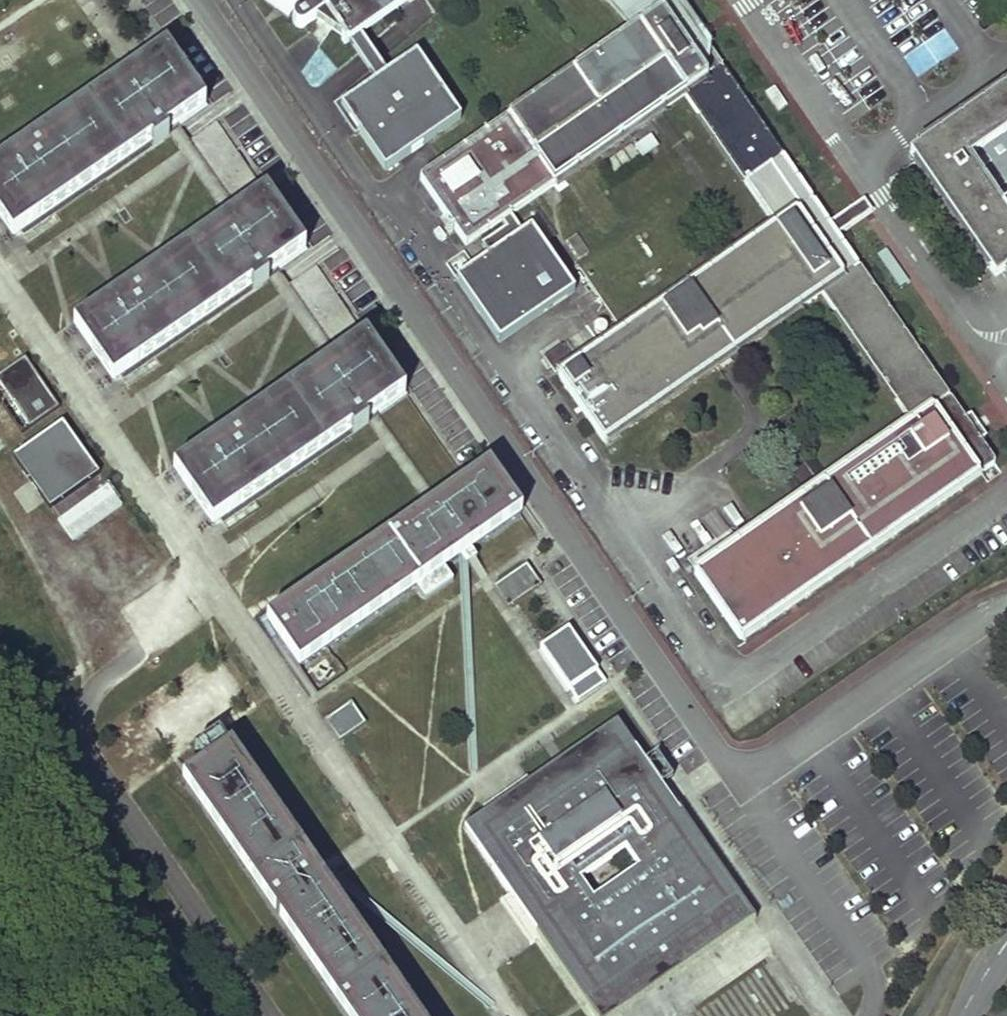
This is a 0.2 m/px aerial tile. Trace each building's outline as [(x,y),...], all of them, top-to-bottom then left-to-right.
[(298,10),(295,12),(292,15),(291,19),(291,23),(293,27),(297,29),(302,29),(306,28),(316,21),(346,41),(358,33),(406,0),(284,0),(298,10)] [(827,225),(674,2),(671,4),(667,0),(612,0),(636,28),(417,179),(464,246),(500,221),(505,228),(479,245),(487,257),(453,280),(497,342),(572,291),(529,228),(520,234),(508,215),(683,95),(773,226),(556,376),(601,443),(820,292),(911,424),(693,574),(739,640),(993,465),(836,237),(827,225)] [(942,25),(900,51),(917,77),(958,50),(942,25)] [(358,33),(346,41),(373,82),(385,74),(358,33)] [(169,50),(148,66),(0,167),(0,200),(23,233),(153,143),(155,147),(172,135),(169,132),(189,121),(207,106),(169,50)] [(385,74),(373,82),(347,99),(356,112),(347,117),(357,131),(383,170),(459,118),(415,53),(385,74)] [(917,154),(921,160),(905,171),(913,183),(929,171),(931,175),(1006,123),(1006,91),(917,154)] [(356,112),(347,99),(345,95),(332,104),(353,134),(357,131),(347,117),(356,112)] [(931,175),(996,269),(1006,262),(1006,123),(931,175)] [(307,250),(268,194),(246,209),(83,321),(122,377),(252,287),(255,290),(270,279),(268,276),(284,268),(307,250)] [(864,199),(827,225),(836,237),(872,212),(864,199)] [(342,356),(182,465),(221,521),(351,431),(354,434),(369,423),(367,420),(376,412),(405,394),(367,338),(342,356)] [(30,428),(60,408),(26,357),(0,375),(0,384),(30,428)] [(98,474),(63,423),(14,456),(24,470),(21,471),(38,496),(40,494),(49,507),(98,474)] [(440,503),(268,622),(298,666),(414,587),(424,602),(452,583),(441,568),(468,552),(519,515),(490,471),(440,503)] [(72,541),(124,505),(109,484),(58,520),(72,541)] [(527,564),(494,586),(508,607),(541,584),(527,564)] [(567,629),(539,648),(576,703),(604,684),(567,629)] [(349,702),(322,720),(336,742),(364,724),(349,702)] [(620,720),(472,822),(525,900),(606,1015),(611,1015),(755,916),(672,796),(620,720)] [(188,776),(352,1015),(414,1015),(326,886),(334,880),(345,873),(324,841),(304,855),(231,747),(188,776)] [(969,948),(975,952),(986,936),(980,932),(969,948)]
